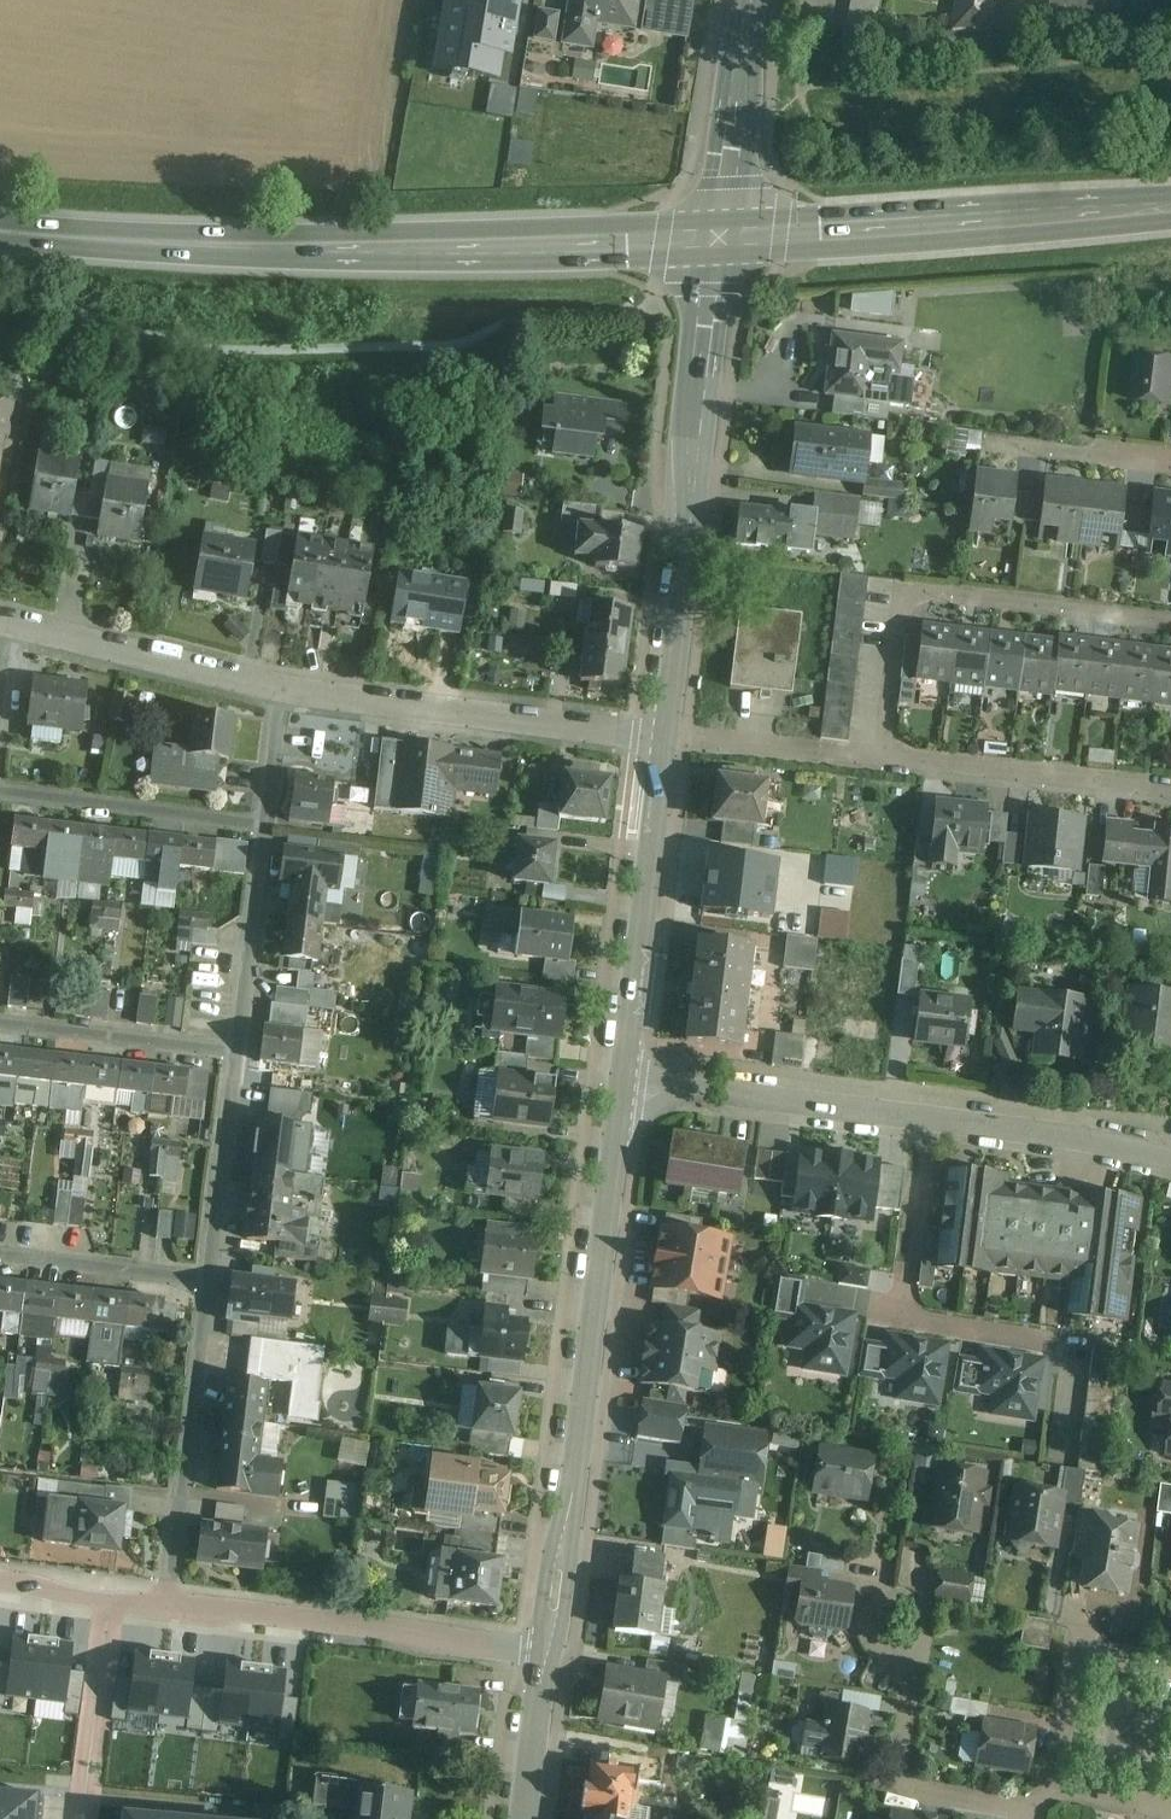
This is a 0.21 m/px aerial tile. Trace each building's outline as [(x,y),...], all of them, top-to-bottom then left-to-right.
[(432,74),(499,85),(503,60),(510,61),(520,0),(444,0),(432,74)] [(560,46),(591,50),(595,24),(633,30),(638,0),(567,0),(560,46)] [(640,32),(689,42),(697,0),(646,0),(640,32)] [(847,28),(875,33),(881,0),(853,0),(847,28)] [(1052,25),(1110,21),(1108,0),(1050,0),(1052,25)] [(966,2),(960,1),(954,33),(990,30),(994,7),(994,6),(966,2)] [(558,14),(537,11),(533,41),(554,44),(558,14)] [(532,113),(537,92),(518,87),(513,109),(532,113)] [(900,346),(833,337),(826,395),(864,399),(865,398),(879,399),(882,379),(867,378),(868,367),(897,370),(900,346)] [(1138,357),(1133,401),(1170,405),(1170,361),(1138,357)] [(931,409),(937,371),(914,368),(908,406),(931,409)] [(599,402),(556,396),(554,412),(545,410),(542,433),(554,434),(554,436),(556,436),(554,454),(592,459),(594,440),(601,441),(602,432),(604,418),(597,417),(599,402)] [(625,405),(599,402),(597,417),(604,418),(602,432),(619,434),(620,425),(622,425),(625,405)] [(0,404),(0,448),(2,435),(8,436),(12,405),(0,404)] [(868,438),(796,429),(790,474),(815,477),(815,478),(863,484),(866,457),(868,438)] [(969,433),(951,430),(947,456),(964,458),(969,433)] [(880,439),(868,438),(866,457),(877,459),(881,457),(883,441),(880,439)] [(80,461),(38,454),(29,510),(71,517),(75,490),(80,461)] [(1016,479),(975,474),(968,531),(991,534),(993,511),(1012,513),(1014,493),(1016,479)] [(148,487),(106,480),(104,495),(99,521),(97,536),(139,543),(148,487)] [(1085,487),(1045,482),(1043,496),(1041,517),(1059,519),(1056,542),(1078,545),(1085,487)] [(1125,492),(1085,487),(1078,545),(1099,547),(1102,524),(1120,527),(1123,506),(1125,492)] [(89,493),(75,490),(71,517),(85,519),(89,493)] [(104,495),(90,493),(89,493),(85,519),(99,521),(104,495)] [(1029,494),(1014,493),(1012,513),(1011,519),(1025,521),(1029,494)] [(1043,496),(1029,494),(1025,521),(1040,523),(1041,517),(1043,496)] [(1153,496),(1152,510),(1149,530),(1168,533),(1165,555),(1170,556),(1170,498),(1153,496)] [(858,502),(815,497),(813,516),(810,535),(811,535),(854,540),(858,502)] [(1137,508),(1123,506),(1120,527),(1120,533),(1134,535),(1137,508)] [(791,513),(740,507),(735,545),(786,551),(786,552),(809,554),(811,535),(810,535),(813,516),(791,513)] [(591,511),(567,508),(565,521),(590,524),(591,511)] [(1152,510),(1137,508),(1134,535),(1148,536),(1149,530),(1152,510)] [(523,513),(507,511),(503,532),(520,535),(523,513)] [(641,533),(600,528),(579,526),(576,547),(597,550),(595,568),(636,573),(641,533)] [(261,564),(277,566),(283,534),(266,531),(261,564)] [(297,536),(283,534),(277,566),(292,569),(297,538),(297,536)] [(323,542),(297,538),(292,569),(290,582),(286,605),(287,605),(312,609),(323,542)] [(254,549),(203,540),(195,589),(197,589),(198,583),(217,587),(216,592),(246,597),(254,549)] [(348,546),(323,542),(312,609),(336,613),(348,546)] [(373,550),(348,546),(336,613),(361,617),(362,617),(366,594),(373,550)] [(466,585),(399,574),(391,624),(393,624),(394,618),(440,625),(439,632),(458,635),(466,585)] [(868,578),(841,575),(839,589),(866,592),(868,578)] [(290,582),(275,579),(270,611),(286,613),(287,605),(286,605),(290,582)] [(544,584),(522,581),(520,592),(543,595),(544,584)] [(576,587),(551,584),(550,597),(575,600),(576,587)] [(866,592),(839,589),(837,602),(864,606),(866,592)] [(381,597),(366,594),(362,617),(361,617),(360,625),(376,628),(381,597)] [(864,606),(837,602),(835,616),(863,619),(864,606)] [(631,611),(590,606),(589,607),(580,606),(577,625),(587,626),(584,644),(626,649),(631,611)] [(801,616),(739,609),(729,689),(791,696),(801,616)] [(863,619),(835,616),(834,629),(861,633),(863,619)] [(861,633),(834,629),(832,643),(859,646),(861,633)] [(956,633),(921,629),(920,638),(916,667),(915,676),(950,681),(956,633)] [(990,638),(956,633),(950,681),(984,685),(990,638)] [(920,638),(906,636),(902,665),(916,667),(920,638)] [(1024,642),(990,638),(984,685),(1018,689),(1024,642)] [(1092,645),(1058,641),(1057,646),(1058,646),(1052,689),(1086,693),(1092,645)] [(1057,646),(1024,642),(1018,689),(1052,693),(1052,689),(1058,646),(1057,646)] [(859,646),(832,643),(830,657),(858,660),(859,646)] [(626,649),(584,644),(580,682),(621,688),(626,649)] [(1126,650),(1092,645),(1086,693),(1120,697),(1126,650)] [(1160,654),(1126,650),(1120,697),(1154,701),(1160,654)] [(1160,654),(1154,701),(1170,703),(1170,655),(1160,654)] [(858,660),(830,657),(829,671),(856,674),(858,660)] [(916,667),(902,665),(900,680),(914,681),(915,676),(916,667)] [(856,674),(829,671),(827,684),(854,688),(856,674)] [(86,688),(34,682),(28,725),(81,731),(86,688)] [(854,688),(827,684),(825,698),(852,701),(854,688)] [(118,693),(114,721),(128,723),(132,695),(118,693)] [(852,701),(825,698),(824,712),(851,715),(852,701)] [(851,715),(824,712),(822,725),(849,729),(851,715)] [(235,719),(195,714),(191,750),(190,756),(220,760),(230,761),(235,719)] [(849,729),(822,725),(820,739),(847,743),(849,729)] [(474,754),(381,742),(379,761),(379,764),(377,780),(374,810),(450,819),(454,790),(494,796),(499,758),(493,757),(494,751),(475,748),(474,754)] [(220,760),(190,756),(191,750),(153,745),(147,786),(216,795),(220,760)] [(379,764),(370,762),(368,779),(377,780),(379,764)] [(596,773),(572,769),(571,776),(564,775),(560,807),(559,818),(560,819),(604,824),(610,781),(595,779),(596,773)] [(757,774),(728,770),(727,780),(718,779),(713,822),(723,823),(754,827),(760,828),(765,785),(756,783),(757,774)] [(334,781),(295,776),(289,822),(329,827),(334,781)] [(560,807),(539,805),(537,820),(536,829),(536,830),(558,832),(560,819),(559,818),(560,807)] [(985,810),(935,805),(932,839),(931,849),(933,849),(981,854),(985,810)] [(1079,820),(1033,815),(1028,869),(1073,874),(1079,820)] [(537,820),(522,818),(521,828),(536,829),(537,820)] [(50,824),(17,821),(13,848),(27,850),(47,852),(51,825),(50,825),(50,824)] [(754,827),(723,823),(721,843),(752,847),(754,827)] [(1159,828),(1158,838),(1130,835),(1131,825),(1108,823),(1103,863),(1155,868),(1151,901),(1170,903),(1170,830),(1159,828)] [(83,828),(50,824),(50,825),(51,825),(47,852),(46,864),(45,864),(43,878),(77,883),(83,828)] [(117,833),(83,828),(77,883),(110,887),(113,860),(117,833)] [(149,836),(117,833),(113,860),(146,864),(149,836)] [(1021,836),(1005,834),(1002,865),(1018,867),(1021,836)] [(182,840),(149,836),(146,864),(179,868),(182,841),(182,840)] [(932,839),(916,837),(912,873),(930,875),(933,849),(931,849),(932,839)] [(215,845),(182,841),(179,868),(212,872),(215,845)] [(361,847),(318,842),(316,855),(340,858),(340,860),(356,861),(359,862),(361,847)] [(553,848),(519,843),(514,882),(548,887),(553,848)] [(247,848),(215,845),(212,872),(244,875),(247,848)] [(47,852),(27,850),(26,862),(45,864),(46,864),(47,852)] [(316,855),(286,851),(282,884),(290,885),(291,883),(327,888),(327,890),(336,891),(337,883),(340,860),(340,858),(316,855)] [(776,865),(709,856),(702,910),(769,918),(776,865)] [(856,860),(826,857),(823,886),(853,889),(856,860)] [(356,861),(340,860),(337,883),(353,885),(356,861)] [(179,868),(146,864),(144,881),(176,885),(179,868)] [(1105,868),(1088,866),(1085,896),(1101,898),(1105,868)] [(327,888),(291,883),(290,885),(286,922),(287,922),(322,926),(336,927),(338,909),(325,907),(327,890),(327,888)] [(42,888),(32,887),(31,894),(41,895),(42,888)] [(336,891),(327,890),(325,907),(338,909),(341,891),(336,891)] [(20,894),(5,892),(4,907),(9,907),(17,908),(18,908),(20,894)] [(34,896),(20,894),(18,908),(16,923),(31,925),(32,916),(43,917),(45,904),(33,903),(34,896)] [(108,904),(93,902),(90,929),(104,930),(108,904)] [(122,906),(108,904),(104,930),(119,932),(122,906)] [(850,915),(821,911),(817,940),(847,943),(850,915)] [(195,914),(180,913),(177,942),(191,944),(195,914)] [(209,916),(195,914),(191,944),(216,947),(218,931),(208,930),(209,916)] [(571,925),(489,914),(487,934),(518,938),(516,956),(567,962),(571,925)] [(322,926),(287,922),(286,922),(282,959),(289,960),(289,959),(312,962),(318,963),(322,926)] [(816,940),(788,937),(784,969),(812,972),(816,940)] [(752,947),(699,940),(686,1042),(740,1048),(752,947)] [(312,962),(289,959),(289,960),(287,972),(311,974),(312,962)] [(914,998),(918,962),(901,960),(897,996),(914,998)] [(30,981),(12,978),(8,1008),(27,1010),(30,981)] [(308,992),(279,988),(277,1004),(306,1008),(308,992)] [(564,997),(496,988),(492,1032),(528,1036),(557,1040),(559,1040),(564,997)] [(95,992),(76,990),(73,1016),(91,1019),(95,992)] [(110,994),(95,992),(91,1019),(107,1020),(110,994)] [(1129,992),(1123,1039),(1142,1042),(1141,1051),(1170,1055),(1170,997),(1129,992)] [(1085,1003),(1019,994),(1014,1030),(1038,1033),(1035,1056),(1078,1061),(1085,1003)] [(126,998),(115,996),(111,1021),(123,1023),(126,1003),(126,998)] [(157,1000),(140,997),(137,1024),(153,1026),(157,1000)] [(176,1028),(181,999),(166,997),(160,1025),(176,1028)] [(970,1004),(920,998),(914,1041),(965,1047),(970,1004)] [(138,1005),(126,1003),(123,1023),(136,1024),(138,1005)] [(277,1004),(271,1004),(269,1027),(303,1032),(305,1032),(308,1008),(306,1008),(277,1004)] [(877,1038),(877,1019),(852,1019),(852,1038),(877,1038)] [(269,1027),(264,1027),(260,1063),(257,1063),(256,1072),(271,1073),(272,1064),(298,1068),(298,1067),(316,1070),(321,1034),(305,1032),(303,1032),(269,1027)] [(1005,1063),(1010,1062),(1005,1027),(983,1031),(993,1090),(1009,1088),(1005,1063)] [(1038,1033),(1014,1030),(1011,1053),(1035,1056),(1038,1033)] [(804,1038),(776,1034),(772,1066),(800,1070),(804,1038)] [(557,1040),(528,1036),(526,1059),(528,1060),(554,1063),(557,1040)] [(819,1040),(804,1038),(800,1070),(815,1072),(819,1040)] [(0,1050),(0,1078),(17,1080),(19,1080),(23,1053),(0,1050)] [(56,1057),(23,1053),(19,1080),(52,1084),(56,1057)] [(526,1059),(497,1056),(494,1076),(499,1077),(499,1076),(525,1079),(528,1060),(526,1059)] [(89,1061),(56,1057),(52,1084),(50,1109),(66,1111),(64,1131),(65,1131),(65,1130),(79,1132),(81,1112),(82,1112),(85,1088),(89,1061)] [(121,1065),(89,1061),(85,1088),(118,1092),(121,1065)] [(154,1069),(121,1065),(118,1092),(150,1096),(154,1069)] [(187,1072),(154,1069),(150,1096),(174,1099),(184,1100),(187,1072)] [(207,1074),(187,1072),(184,1100),(204,1102),(207,1074)] [(525,1079),(499,1076),(499,1077),(498,1083),(493,1120),(493,1121),(549,1128),(555,1083),(525,1079)] [(0,1078),(0,1093),(15,1095),(17,1080),(0,1078)] [(498,1083),(479,1080),(474,1117),(473,1121),(478,1122),(479,1118),(493,1120),(498,1083)] [(293,1095),(266,1092),(265,1105),(291,1108),(293,1095)] [(174,1099),(150,1096),(148,1116),(172,1118),(174,1099)] [(201,1122),(204,1102),(184,1100),(174,1099),(172,1118),(201,1122)] [(421,1129),(409,1127),(406,1147),(418,1149),(421,1129)] [(79,1132),(65,1130),(65,1131),(63,1145),(78,1147),(80,1132),(79,1132)] [(94,1134),(80,1132),(78,1147),(76,1158),(75,1169),(84,1170),(89,1171),(94,1134)] [(296,1138),(261,1133),(256,1171),(291,1175),(296,1138)] [(743,1148),(719,1144),(718,1147),(699,1144),(699,1141),(674,1137),(666,1186),(684,1189),(682,1201),(690,1202),(692,1190),(709,1193),(707,1205),(716,1207),(718,1194),(735,1197),(743,1148)] [(167,1143),(152,1141),(150,1156),(152,1156),(150,1177),(162,1179),(165,1157),(167,1143)] [(181,1145),(167,1143),(165,1157),(162,1179),(161,1182),(176,1183),(181,1145)] [(78,1147),(63,1145),(62,1157),(76,1158),(78,1147)] [(527,1156),(492,1151),(489,1173),(468,1170),(466,1193),(507,1198),(537,1202),(542,1165),(526,1163),(527,1156)] [(786,1155),(758,1152),(754,1180),(783,1184),(786,1155)] [(824,1157),(801,1154),(800,1157),(795,1200),(794,1212),(816,1215),(816,1217),(832,1219),(839,1157),(824,1155),(824,1157)] [(800,1157),(786,1155),(783,1184),(781,1198),(795,1200),(800,1157)] [(877,1164),(855,1161),(855,1159),(839,1157),(832,1219),(847,1221),(848,1218),(870,1221),(872,1209),(877,1166),(877,1164)] [(905,1170),(877,1166),(872,1209),(899,1213),(905,1170)] [(75,1169),(74,1178),(83,1179),(84,1170),(75,1169)] [(86,1201),(89,1171),(84,1170),(83,1179),(74,1178),(72,1193),(71,1199),(86,1201)] [(291,1175),(256,1171),(255,1171),(251,1208),(248,1207),(246,1223),(249,1223),(247,1240),(276,1244),(300,1247),(301,1245),(303,1227),(297,1227),(298,1216),(298,1214),(288,1213),(290,1198),(314,1201),(313,1203),(319,1204),(319,1202),(323,1202),(325,1180),(291,1175)] [(1138,1203),(1081,1195),(1080,1198),(1003,1188),(1004,1179),(947,1172),(936,1259),(935,1259),(934,1261),(936,1262),(935,1267),(992,1273),(992,1271),(1070,1280),(1065,1315),(1123,1322),(1138,1203)] [(72,1193),(58,1191),(54,1225),(68,1226),(71,1199),(72,1193)] [(0,1194),(0,1221),(9,1222),(12,1195),(0,1194)] [(314,1201),(290,1198),(288,1213),(298,1214),(298,1216),(327,1219),(328,1209),(322,1208),(323,1202),(319,1202),(319,1204),(313,1203),(314,1201)] [(537,1202),(507,1198),(504,1217),(534,1220),(537,1202)] [(82,1228),(86,1201),(71,1199),(68,1226),(82,1228)] [(173,1213),(159,1212),(156,1239),(170,1241),(173,1213)] [(196,1216),(176,1214),(173,1239),(193,1241),(196,1216)] [(702,1221),(666,1215),(663,1230),(699,1235),(702,1221)] [(537,1240),(510,1237),(511,1229),(488,1226),(487,1234),(486,1234),(482,1274),(532,1280),(537,1240)] [(663,1230),(662,1229),(652,1289),(654,1289),(689,1295),(719,1300),(729,1240),(699,1235),(663,1230)] [(300,1247),(276,1244),(275,1258),(316,1263),(318,1247),(301,1245),(300,1247)] [(936,1262),(921,1261),(918,1288),(932,1290),(935,1267),(936,1262)] [(870,1271),(841,1266),(838,1285),(867,1290),(870,1271)] [(294,1284),(273,1282),(274,1273),(253,1270),(252,1279),(233,1276),(227,1322),(232,1323),(257,1326),(258,1326),(259,1317),(289,1321),(294,1284)] [(805,1280),(776,1275),(769,1318),(793,1322),(795,1308),(800,1308),(805,1280)] [(0,1282),(0,1313),(22,1316),(26,1285),(0,1282)] [(60,1289),(26,1285),(22,1316),(56,1320),(60,1289)] [(95,1293),(60,1289),(56,1320),(91,1324),(95,1293)] [(689,1295),(654,1289),(651,1304),(665,1306),(687,1309),(689,1295)] [(129,1297),(95,1293),(91,1324),(125,1328),(129,1297)] [(164,1301),(129,1297),(125,1328),(160,1333),(163,1305),(164,1301)] [(388,1301),(372,1299),(370,1321),(386,1323),(388,1301)] [(404,1303),(388,1301),(386,1323),(402,1325),(404,1303)] [(177,1307),(163,1305),(160,1333),(174,1334),(177,1307)] [(687,1309),(665,1306),(661,1327),(697,1333),(700,1312),(687,1309)] [(527,1323),(505,1321),(506,1311),(485,1308),(483,1332),(470,1330),(468,1358),(493,1361),(521,1364),(523,1364),(527,1323)] [(800,1308),(795,1308),(793,1322),(789,1346),(808,1349),(805,1368),(843,1374),(853,1317),(831,1313),(830,1317),(821,1315),(821,1312),(800,1308)] [(257,1340),(274,1342),(286,1344),(289,1321),(259,1317),(258,1326),(257,1326),(255,1340),(257,1340)] [(231,1337),(255,1340),(257,1326),(232,1323),(231,1337)] [(661,1327),(650,1325),(640,1385),(651,1387),(687,1393),(710,1396),(719,1337),(697,1333),(661,1327)] [(470,1330),(450,1328),(447,1355),(468,1358),(470,1330)] [(923,1347),(914,1345),(914,1342),(888,1337),(887,1347),(882,1376),(883,1376),(901,1379),(898,1398),(936,1404),(945,1347),(924,1343),(923,1347)] [(255,1355),(322,1363),(324,1349),(274,1343),(274,1342),(257,1340),(255,1355)] [(887,1347),(863,1343),(857,1376),(883,1381),(883,1376),(882,1376),(887,1347)] [(1018,1362),(1009,1361),(1009,1357),(983,1353),(982,1363),(977,1391),(979,1392),(996,1394),(993,1413),(1031,1419),(1041,1362),(1019,1359),(1018,1362)] [(7,1355),(3,1397),(22,1399),(27,1357),(7,1355)] [(322,1363),(255,1355),(252,1378),(293,1383),(289,1412),(316,1415),(322,1363)] [(51,1361),(37,1359),(35,1373),(48,1375),(49,1375),(51,1361)] [(982,1363),(958,1359),(953,1392),(978,1396),(979,1392),(977,1391),(982,1363)] [(66,1362),(51,1361),(49,1375),(64,1377),(66,1362)] [(521,1364),(493,1361),(491,1375),(520,1379),(521,1364)] [(120,1384),(134,1385),(135,1385),(136,1371),(122,1369),(120,1384)] [(135,1385),(134,1385),(133,1398),(147,1400),(151,1373),(136,1371),(135,1385)] [(48,1375),(36,1373),(35,1385),(47,1387),(48,1375)] [(1116,1379),(1090,1375),(1078,1471),(1104,1474),(1116,1379)] [(266,1388),(231,1383),(226,1421),(261,1425),(266,1388)] [(134,1385),(120,1384),(119,1396),(133,1398),(134,1385)] [(503,1386),(490,1384),(489,1391),(479,1390),(473,1433),(512,1438),(513,1439),(519,1395),(502,1393),(503,1386)] [(1165,1384),(1160,1412),(1155,1411),(1152,1428),(1170,1431),(1167,1456),(1170,1457),(1170,1385),(1165,1384)] [(687,1393),(651,1387),(649,1401),(684,1407),(687,1393)] [(649,1401),(643,1400),(637,1438),(680,1445),(686,1407),(684,1407),(649,1401)] [(287,1417),(281,1416),(281,1414),(276,1413),(274,1426),(286,1427),(287,1417)] [(261,1425),(226,1421),(225,1421),(220,1458),(256,1463),(256,1462),(261,1425)] [(664,1527),(662,1546),(694,1551),(695,1537),(709,1538),(709,1544),(713,1544),(714,1537),(717,1510),(733,1512),(732,1517),(752,1519),(755,1494),(757,1495),(765,1436),(706,1428),(701,1469),(679,1466),(677,1477),(671,1477),(664,1527)] [(512,1438),(473,1433),(470,1453),(508,1459),(512,1438)] [(343,1439),(339,1462),(353,1464),(356,1442),(343,1439)] [(941,1451),(916,1447),(912,1466),(937,1470),(941,1451)] [(873,1458),(820,1450),(813,1492),(866,1501),(873,1458)] [(256,1463),(220,1458),(216,1491),(274,1498),(278,1465),(256,1462),(256,1463)] [(508,1478),(471,1473),(472,1467),(433,1462),(426,1512),(458,1517),(461,1517),(462,1511),(501,1516),(503,1516),(504,1506),(508,1507),(511,1488),(507,1488),(508,1478)] [(985,1476),(940,1468),(931,1521),(976,1528),(985,1476)] [(1085,1473),(1065,1470),(1061,1496),(1062,1496),(1061,1503),(1079,1506),(1085,1473)] [(363,1487),(323,1478),(319,1517),(359,1522),(363,1487)] [(106,1489),(58,1482),(56,1501),(80,1504),(80,1502),(104,1506),(106,1489)] [(1162,1485),(1159,1514),(1170,1516),(1170,1487),(1162,1485)] [(1061,1496),(1016,1488),(1007,1542),(1012,1543),(1012,1544),(1017,1550),(1024,1551),(1030,1547),(1031,1546),(1053,1549),(1057,1527),(1058,1527),(1061,1508),(1060,1508),(1061,1503),(1062,1496),(1061,1496)] [(50,1500),(45,1543),(74,1547),(80,1504),(56,1501),(50,1500)] [(104,1506),(80,1502),(80,1504),(74,1547),(118,1553),(120,1538),(129,1539),(132,1516),(123,1515),(124,1509),(104,1506)] [(245,1508),(217,1504),(215,1520),(243,1524),(245,1508)] [(501,1516),(462,1511),(461,1517),(458,1517),(457,1531),(498,1536),(501,1516)] [(1103,1517),(1078,1513),(1071,1556),(1088,1559),(1088,1557),(1094,1558),(1095,1552),(1097,1551),(1103,1517)] [(1136,1531),(1103,1526),(1105,1518),(1103,1517),(1097,1551),(1095,1552),(1094,1558),(1088,1557),(1088,1559),(1092,1559),(1091,1565),(1086,1568),(1083,1587),(1116,1593),(1119,1572),(1129,1574),(1136,1569),(1137,1560),(1132,1553),(1136,1531)] [(266,1534),(202,1526),(198,1563),(262,1570),(266,1534)] [(498,1536),(457,1531),(455,1542),(444,1540),(442,1553),(458,1555),(458,1556),(495,1561),(498,1536)] [(495,1561),(458,1556),(458,1555),(442,1553),(435,1601),(495,1610),(502,1562),(495,1561)] [(820,1557),(808,1555),(805,1568),(818,1570),(820,1557)] [(662,1560),(634,1557),(631,1583),(659,1587),(662,1560)] [(846,1561),(820,1557),(818,1570),(844,1574),(846,1561)] [(819,1571),(789,1566),(785,1589),(802,1592),(803,1583),(816,1585),(819,1571)] [(972,1578),(939,1571),(934,1601),(968,1607),(972,1578)] [(631,1583),(621,1582),(621,1583),(622,1583),(621,1594),(619,1594),(619,1596),(620,1596),(615,1631),(615,1630),(615,1632),(652,1637),(655,1638),(655,1636),(658,1610),(661,1587),(659,1587),(631,1583)] [(816,1585),(803,1583),(802,1592),(798,1618),(802,1624),(809,1626),(808,1633),(812,1639),(825,1641),(831,1637),(832,1629),(839,1631),(845,1626),(850,1596),(845,1590),(816,1585)] [(673,1612),(658,1610),(655,1636),(669,1638),(673,1612)] [(1053,1623),(1025,1618),(1022,1632),(1051,1637),(1053,1623)] [(1022,1632),(1022,1633),(1020,1647),(1048,1652),(1051,1637),(1022,1632)] [(669,1638),(655,1636),(655,1638),(652,1637),(650,1655),(667,1657),(669,1638)] [(72,1646),(11,1639),(4,1698),(64,1706),(72,1646)] [(194,1661),(134,1654),(127,1713),(187,1720),(194,1661)] [(684,1668),(647,1662),(644,1678),(663,1682),(663,1683),(680,1686),(684,1668)] [(285,1673),(225,1666),(218,1725),(278,1732),(285,1673)] [(644,1678),(609,1672),(601,1720),(624,1724),(625,1716),(656,1722),(663,1683),(663,1682),(644,1678)] [(780,1680),(743,1674),(740,1693),(739,1695),(776,1702),(780,1680)] [(480,1692),(417,1684),(412,1729),(438,1732),(437,1740),(457,1742),(458,1735),(474,1737),(480,1692)] [(960,1701),(946,1698),(943,1715),(957,1718),(960,1701)] [(871,1713),(826,1705),(822,1725),(805,1723),(801,1748),(823,1752),(821,1761),(861,1767),(871,1713)] [(725,1720),(706,1717),(700,1750),(719,1754),(725,1720)] [(749,1724),(735,1722),(729,1755),(743,1758),(749,1724)] [(1034,1731),(984,1722),(976,1765),(1027,1774),(1034,1731)] [(590,1765),(588,1785),(584,1785),(581,1812),(592,1814),(592,1818),(628,1818),(629,1809),(634,1810),(636,1791),(648,1793),(650,1775),(638,1773),(639,1772),(590,1765)] [(364,1781),(316,1776),(313,1807),(359,1813),(361,1791),(362,1791),(364,1781)] [(368,1789),(368,1791),(362,1791),(361,1791),(359,1813),(358,1818),(407,1818),(410,1797),(379,1793),(379,1790),(368,1789)] [(37,1797),(0,1794),(0,1818),(35,1818),(37,1797)] [(778,1800),(767,1798),(763,1818),(775,1818),(778,1800)]
